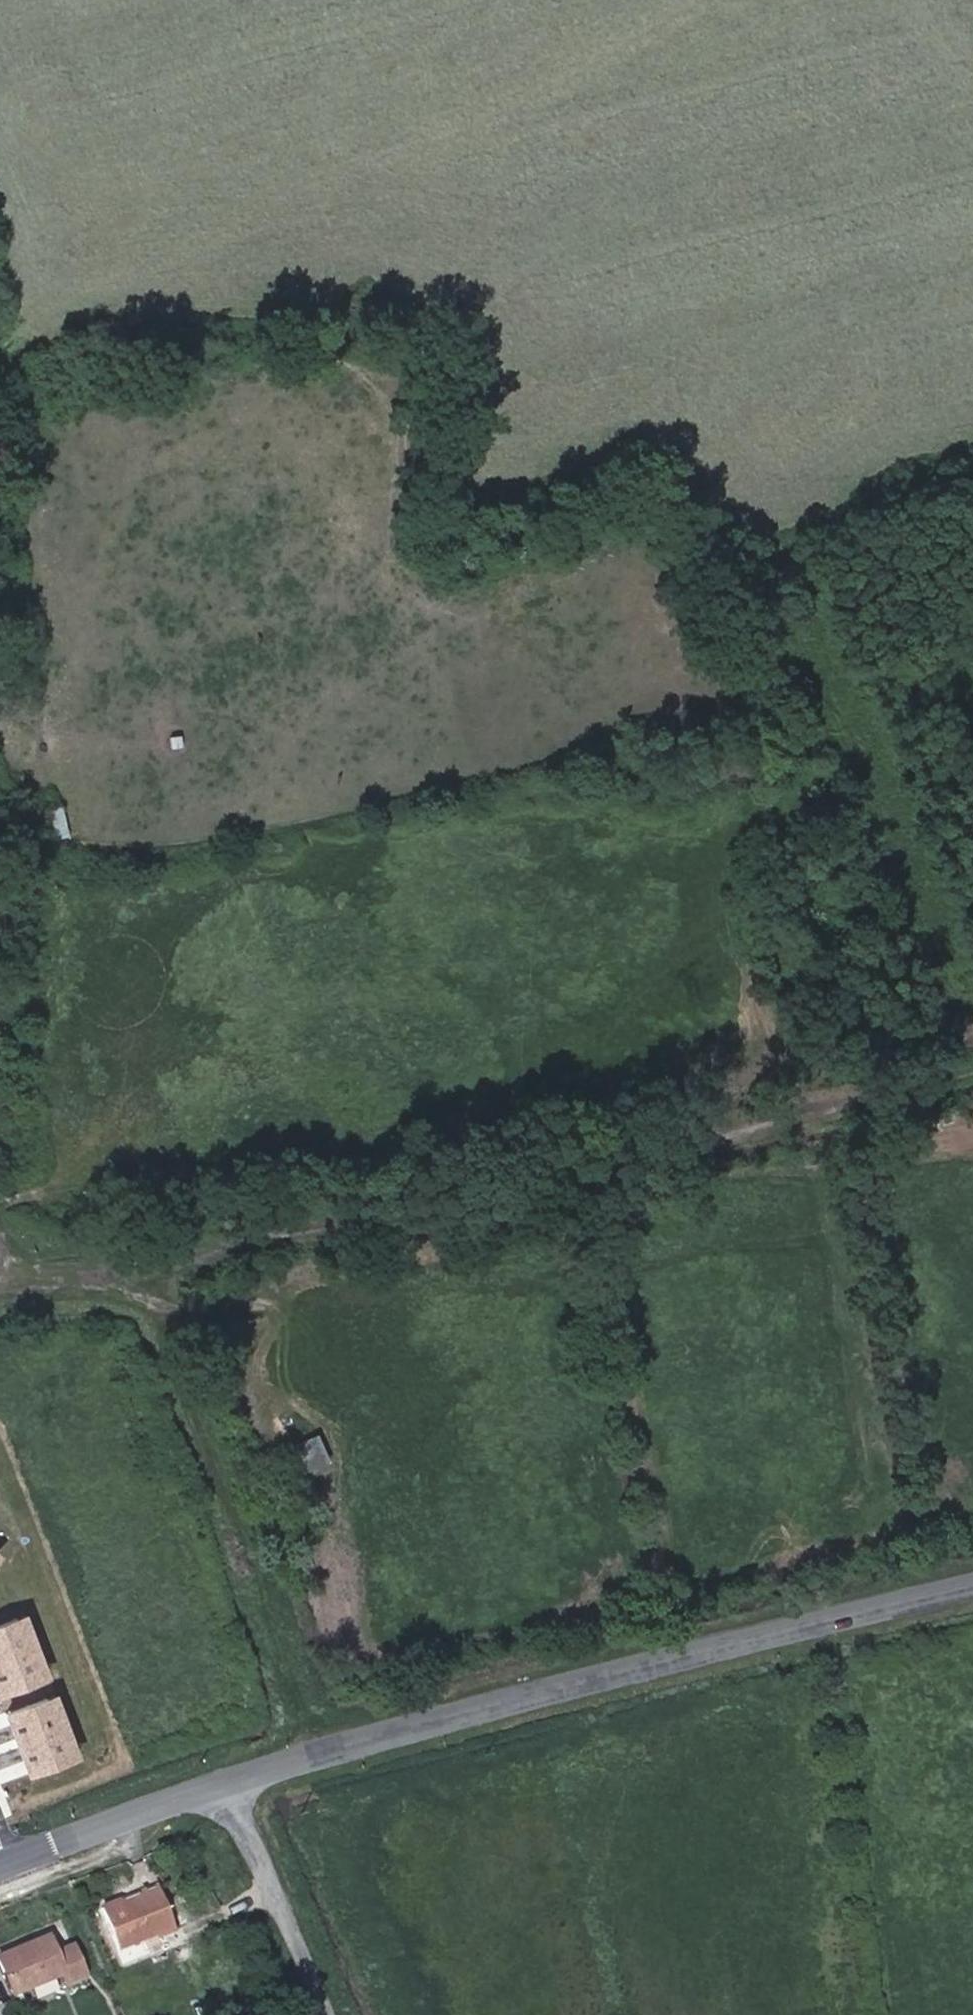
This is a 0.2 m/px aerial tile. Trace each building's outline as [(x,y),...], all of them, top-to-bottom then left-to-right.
[(45,810),(50,840),(71,837),(65,806),(45,810)] [(312,1435),(289,1447),(302,1474),(325,1462),(312,1435)] [(120,1953),(174,1930),(156,1878),(102,1901),(120,1953)] [(89,1947),(71,1955),(65,1942),(17,1962),(32,2000),(81,1980),(83,1986),(102,1979),(89,1947)]
